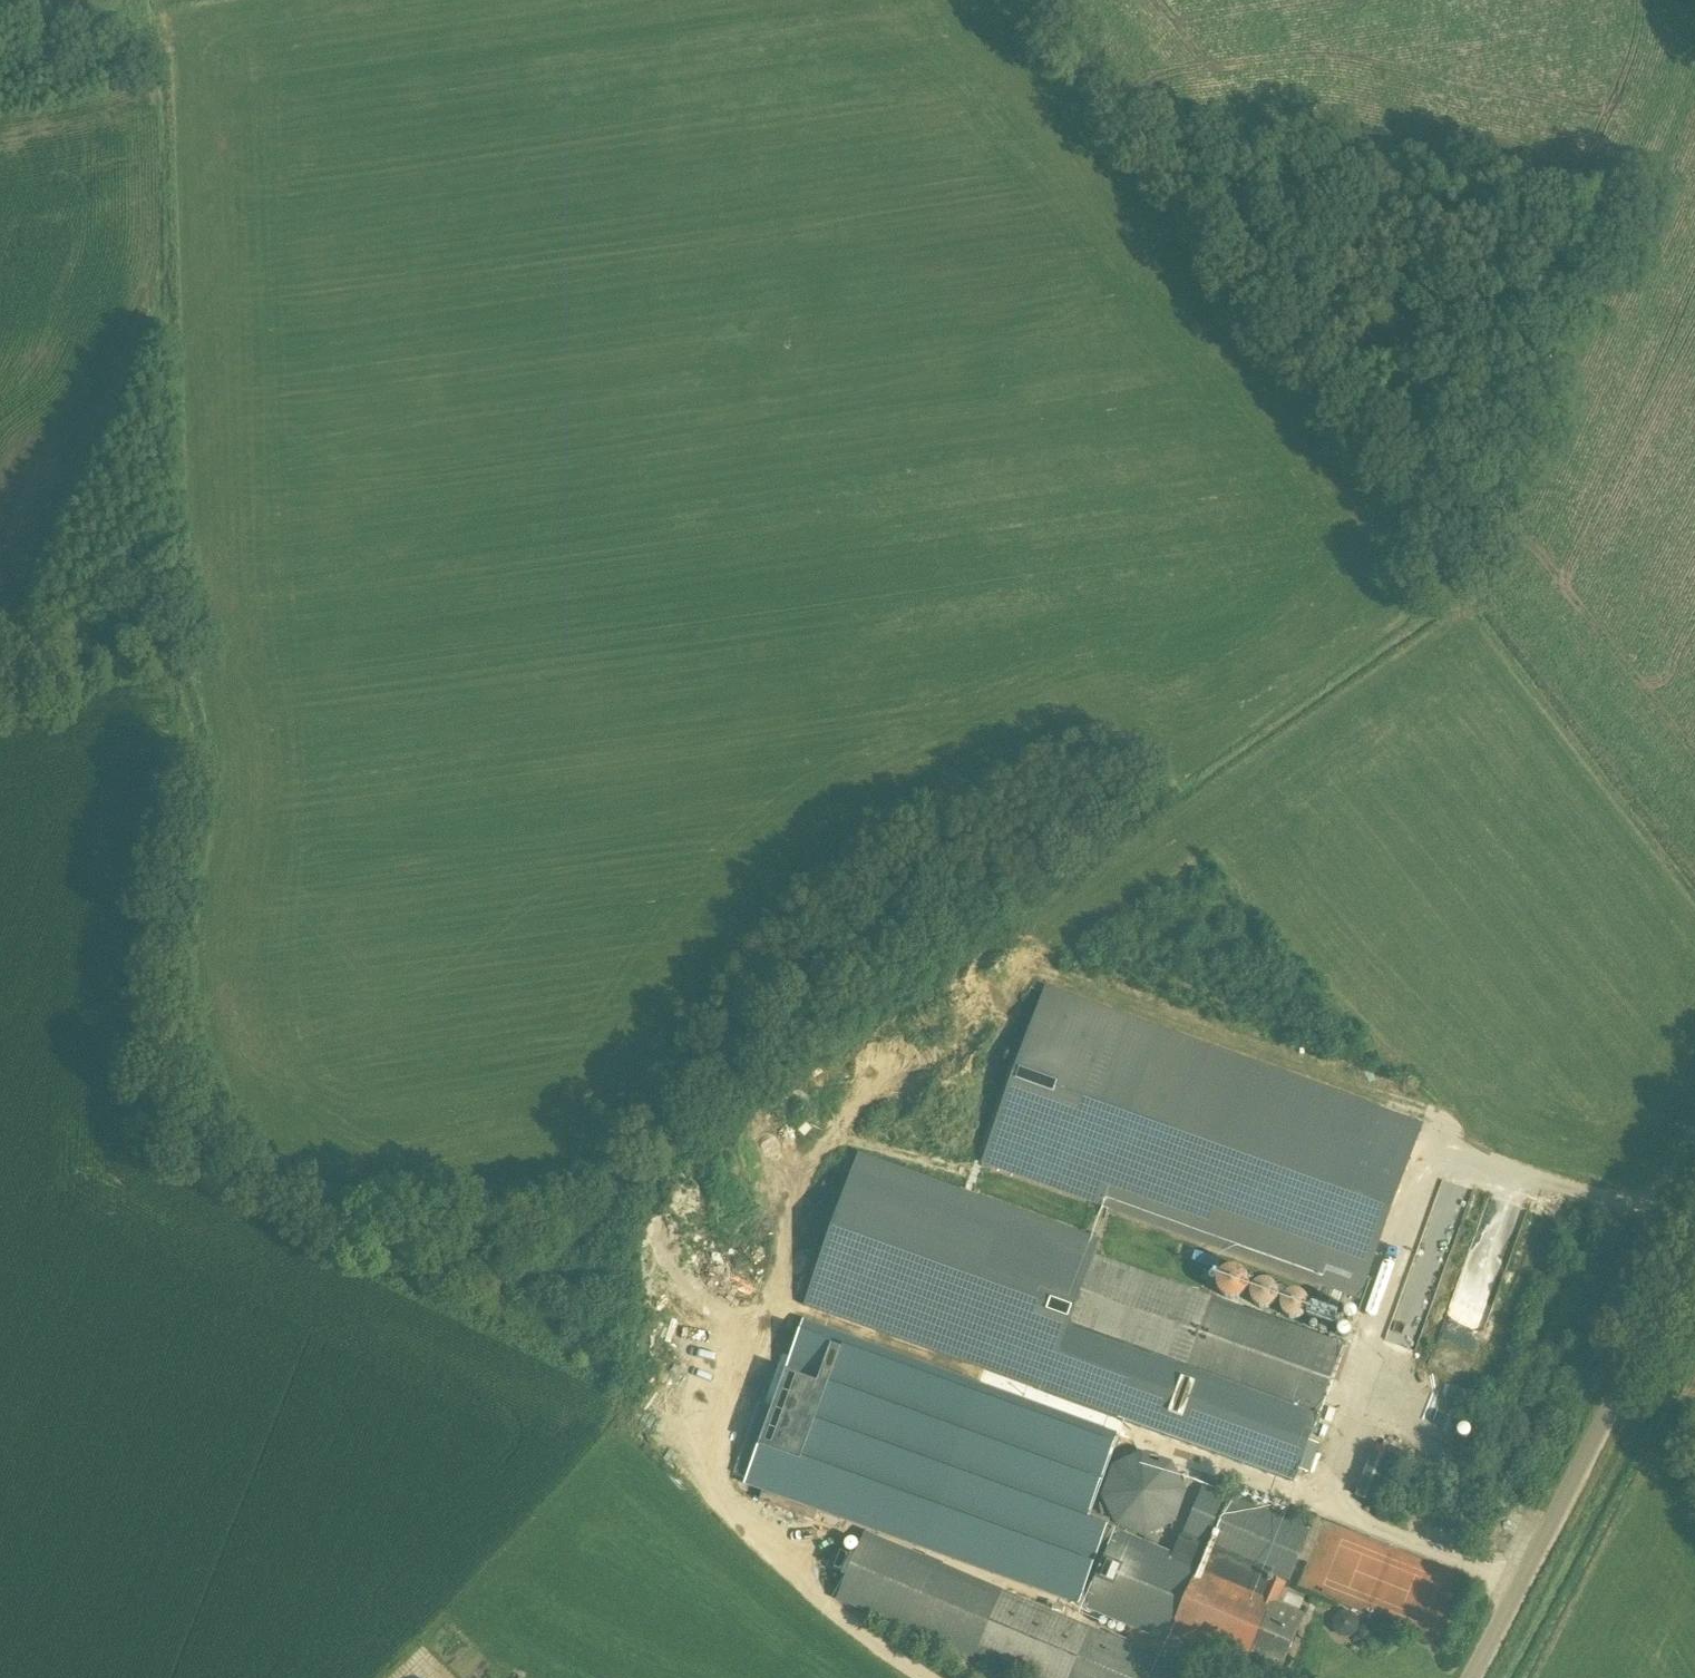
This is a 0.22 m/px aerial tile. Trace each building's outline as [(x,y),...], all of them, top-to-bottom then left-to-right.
[(1425,1125),(1047,988),(985,1159),(1363,1296),(1425,1125)] [(1316,1414),(1066,1324),(1092,1253),(1095,1254),(1100,1239),(859,1152),(803,1306),(1290,1482),(1316,1414)] [(1444,1203),(1468,1207),(1472,1186),(1447,1182),(1444,1203)] [(1316,1414),(1337,1343),(1095,1254),(1092,1253),(1066,1324),(1316,1414)] [(1078,1605),(1083,1607),(1114,1536),(1104,1533),(1107,1524),(1086,1517),(1115,1439),(803,1324),(760,1440),(743,1487),(761,1494),(757,1503),(804,1521),(812,1524),(816,1514),(1077,1609),(1078,1605)] [(1147,1537),(1176,1523),(1187,1491),(1173,1462),(1142,1451),(1112,1465),(1101,1496),(1115,1526),(1147,1537)] [(1288,1584),(1311,1530),(1204,1483),(1174,1554),(1117,1529),(1114,1536),(1083,1607),(1166,1643),(1171,1632),(1278,1677),(1305,1615),(1278,1603),(1286,1583),(1288,1584)] [(1092,1627),(864,1533),(855,1554),(851,1552),(849,1556),(840,1552),(833,1569),(843,1573),(842,1576),(846,1577),(837,1601),(973,1658),(974,1654),(1032,1677),(1196,1677),(1199,1673),(1111,1635),(1092,1627)]
